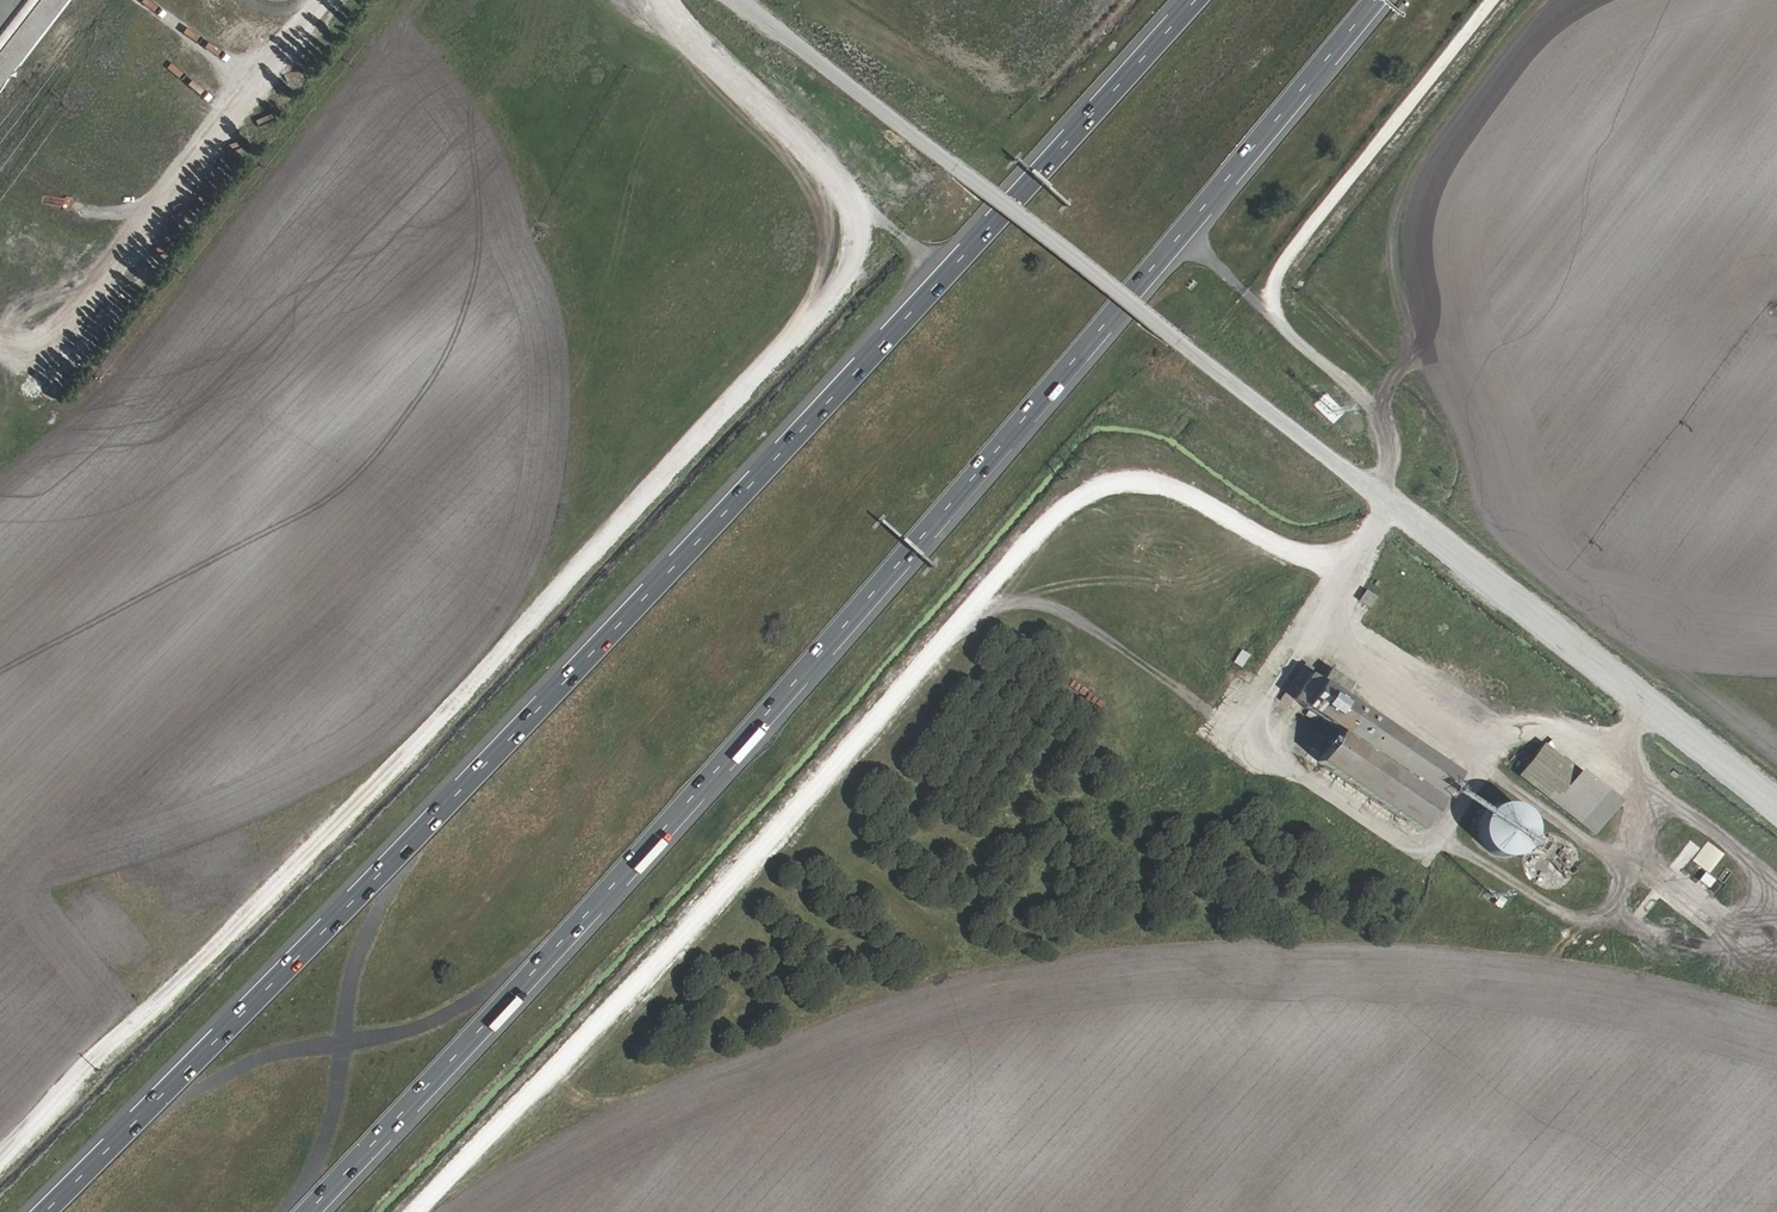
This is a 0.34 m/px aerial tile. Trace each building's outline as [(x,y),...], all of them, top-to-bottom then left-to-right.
[(0,28),(0,128),(101,0),(22,0),(0,28)] [(1360,600),(1371,608),(1379,597),(1367,589),(1360,600)] [(1405,603),(1393,596),(1384,610),(1397,617),(1405,603)] [(1234,662),(1243,667),(1251,654),(1242,648),(1234,662)] [(1299,673),(1280,699),(1289,705),(1308,679),(1299,673)] [(1347,690),(1326,675),(1318,686),(1299,713),(1292,723),(1314,739),(1322,727),(1334,736),(1310,769),(1407,838),(1449,779),(1339,700),(1347,690)] [(1308,679),(1289,705),(1299,713),(1318,686),(1308,679)] [(1602,791),(1542,745),(1518,776),(1578,822),(1602,791)] [(1751,777),(1755,771),(1730,752),(1726,758),(1751,777)] [(1486,811),(1481,816),(1478,822),(1477,825),(1476,831),(1477,838),(1479,844),(1481,846),(1486,851),(1491,854),(1497,856),(1500,857),(1507,856),(1513,854),(1518,851),(1523,846),(1526,841),(1527,834),(1527,828),(1527,825),(1524,819),(1523,816),(1518,811),(1513,808),(1507,806),(1504,806),(1497,806),(1491,808),(1488,810),(1486,811)] [(1692,860),(1710,873),(1725,853),(1708,840),(1692,860)] [(1706,871),(1700,880),(1710,888),(1717,879),(1706,871)]
